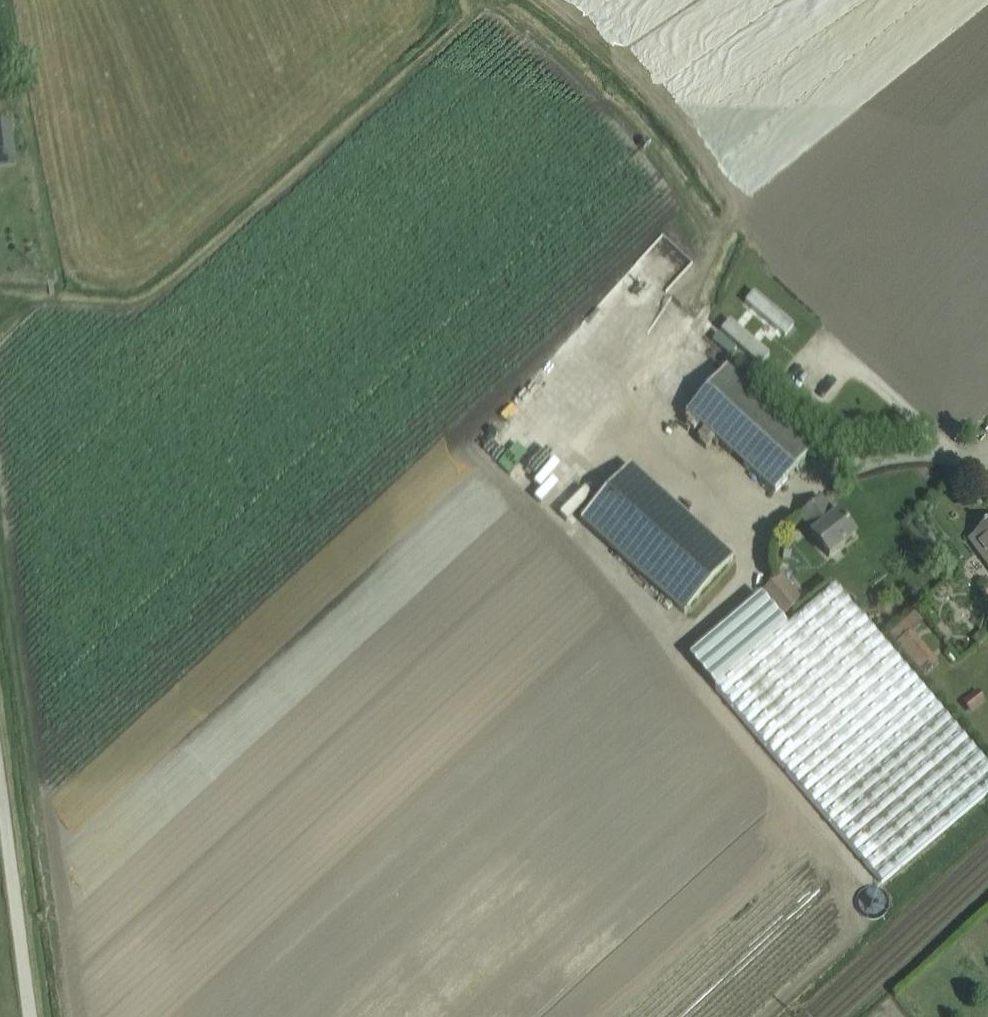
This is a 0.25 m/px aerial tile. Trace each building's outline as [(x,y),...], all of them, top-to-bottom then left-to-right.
[(0,144),(0,164),(17,162),(14,143),(0,144)] [(814,448),(799,434),(725,367),(685,412),(774,492),(814,448)] [(603,477),(611,482),(628,458),(621,453),(603,477)] [(629,465),(579,520),(610,548),(683,613),(733,558),(660,493),(629,465)] [(820,498),(805,511),(799,515),(814,532),(810,535),(828,557),(855,534),(837,513),(835,514),(820,498)] [(981,555),(987,565),(987,525),(969,539),(981,555)] [(761,595),(781,617),(801,599),(781,577),(761,595)] [(687,655),(881,884),(987,793),(987,766),(833,583),(783,625),(758,595),(687,655)] [(914,612),(885,636),(920,678),(938,663),(911,630),(922,621),(914,612)] [(937,661),(949,655),(932,624),(920,630),(937,661)] [(987,699),(987,685),(977,690),(982,701),(987,699)]
